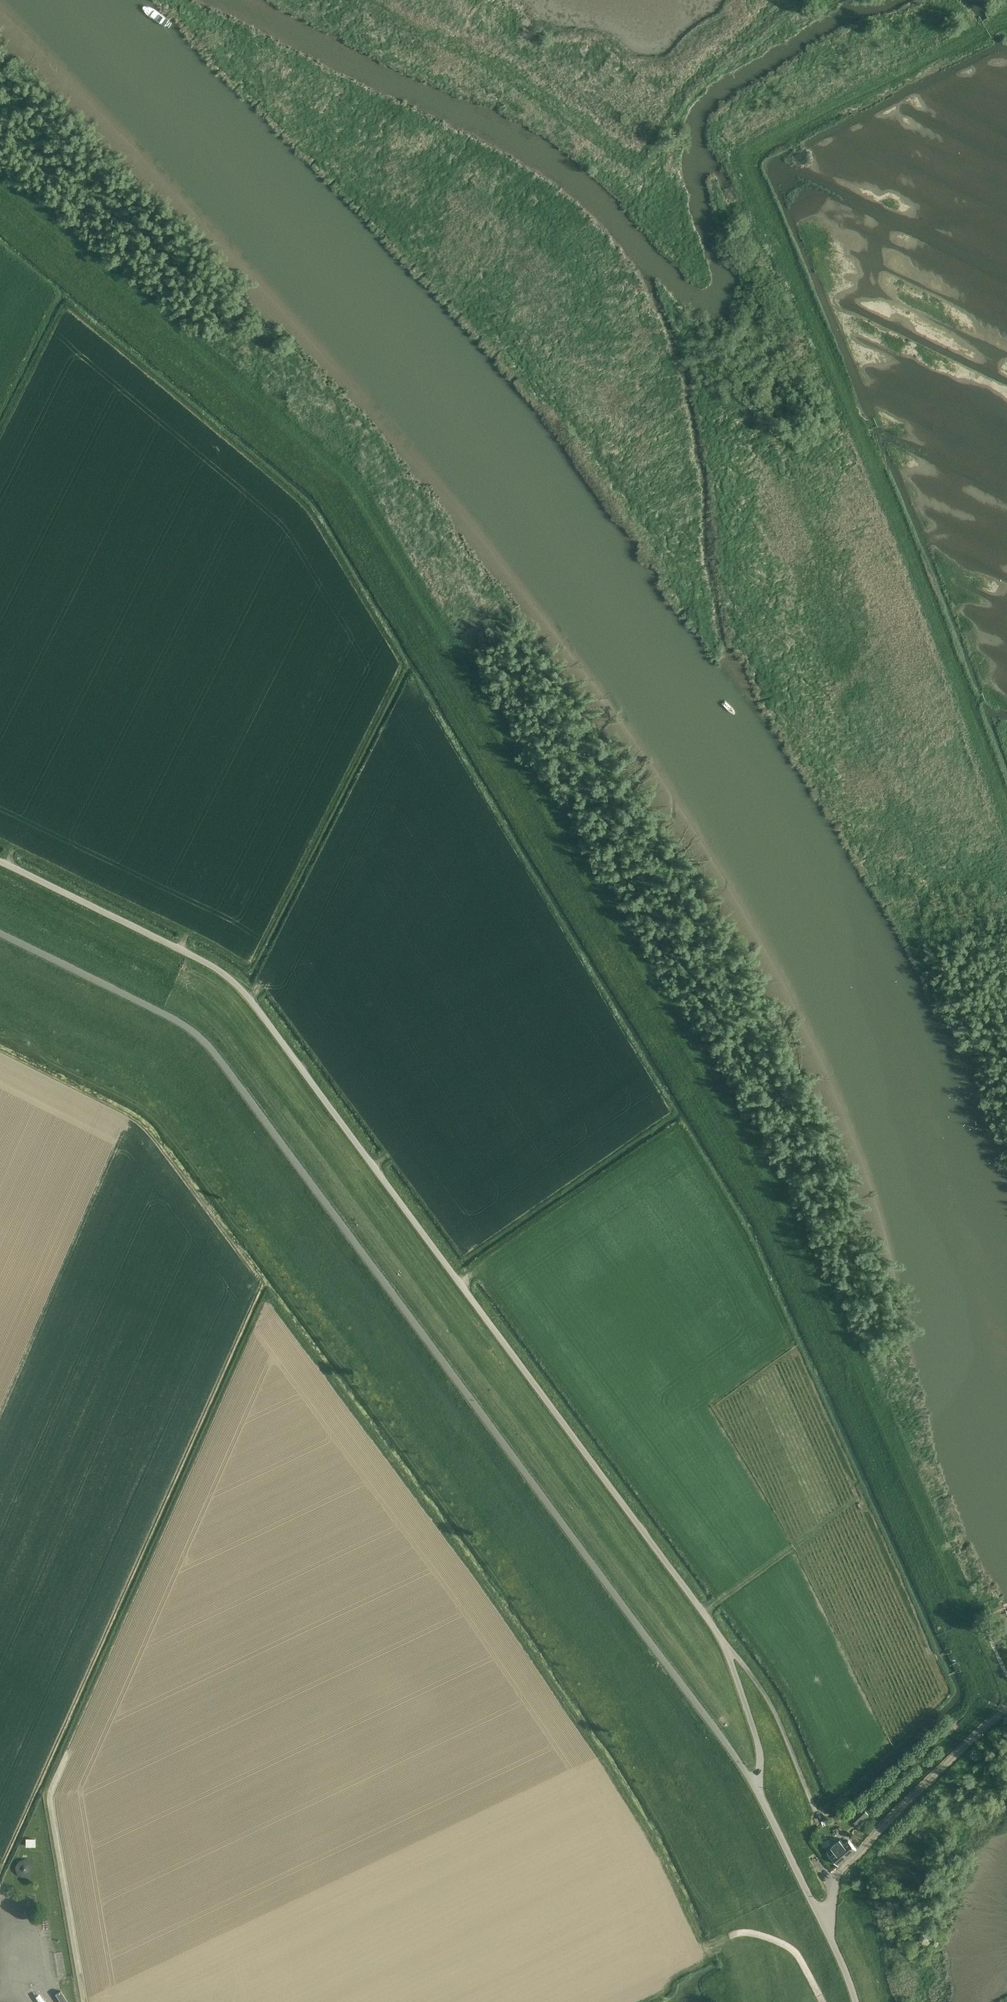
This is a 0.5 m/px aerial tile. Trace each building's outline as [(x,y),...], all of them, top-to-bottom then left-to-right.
[(865,1812),(854,1823),(858,1827),(869,1816),(865,1812)] [(36,1847),(36,1839),(26,1839),(26,1847),(36,1847)] [(838,1865),(838,1864),(857,1849),(854,1845),(853,1845),(849,1841),(845,1844),(841,1840),(832,1847),(836,1852),(831,1856),(838,1865)] [(61,2001),(68,2001),(61,1991),(55,1994),(61,2001)]
